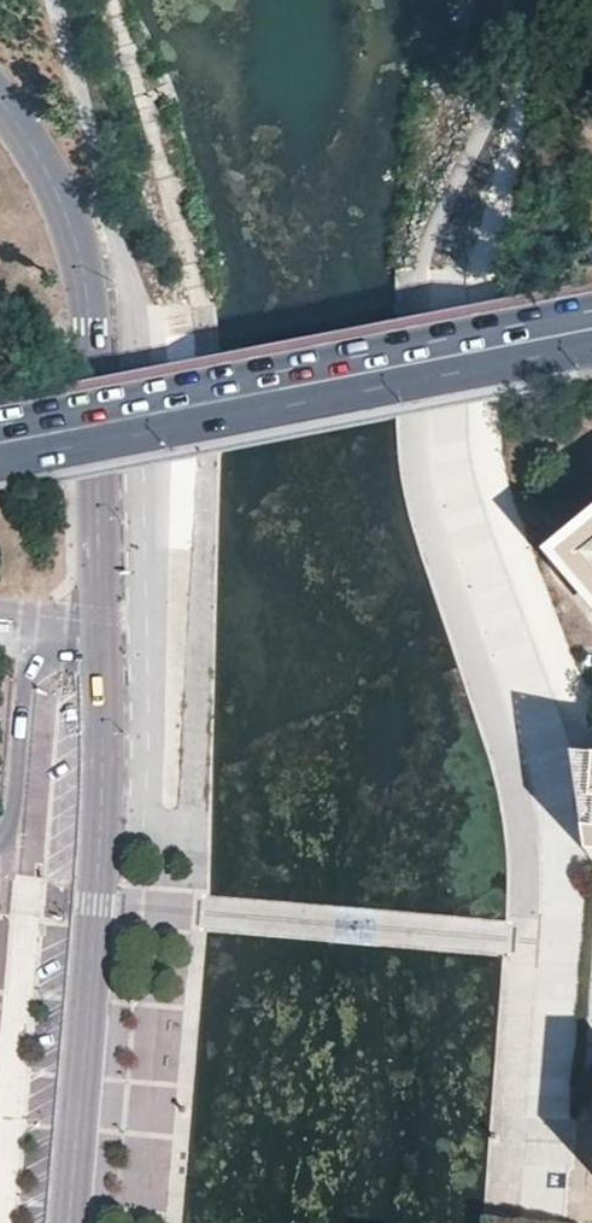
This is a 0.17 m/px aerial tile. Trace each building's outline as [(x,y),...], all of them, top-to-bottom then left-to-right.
[(558,561),(591,600),(591,532),(558,561)] [(577,761),(591,857),(591,762),(577,761)]
